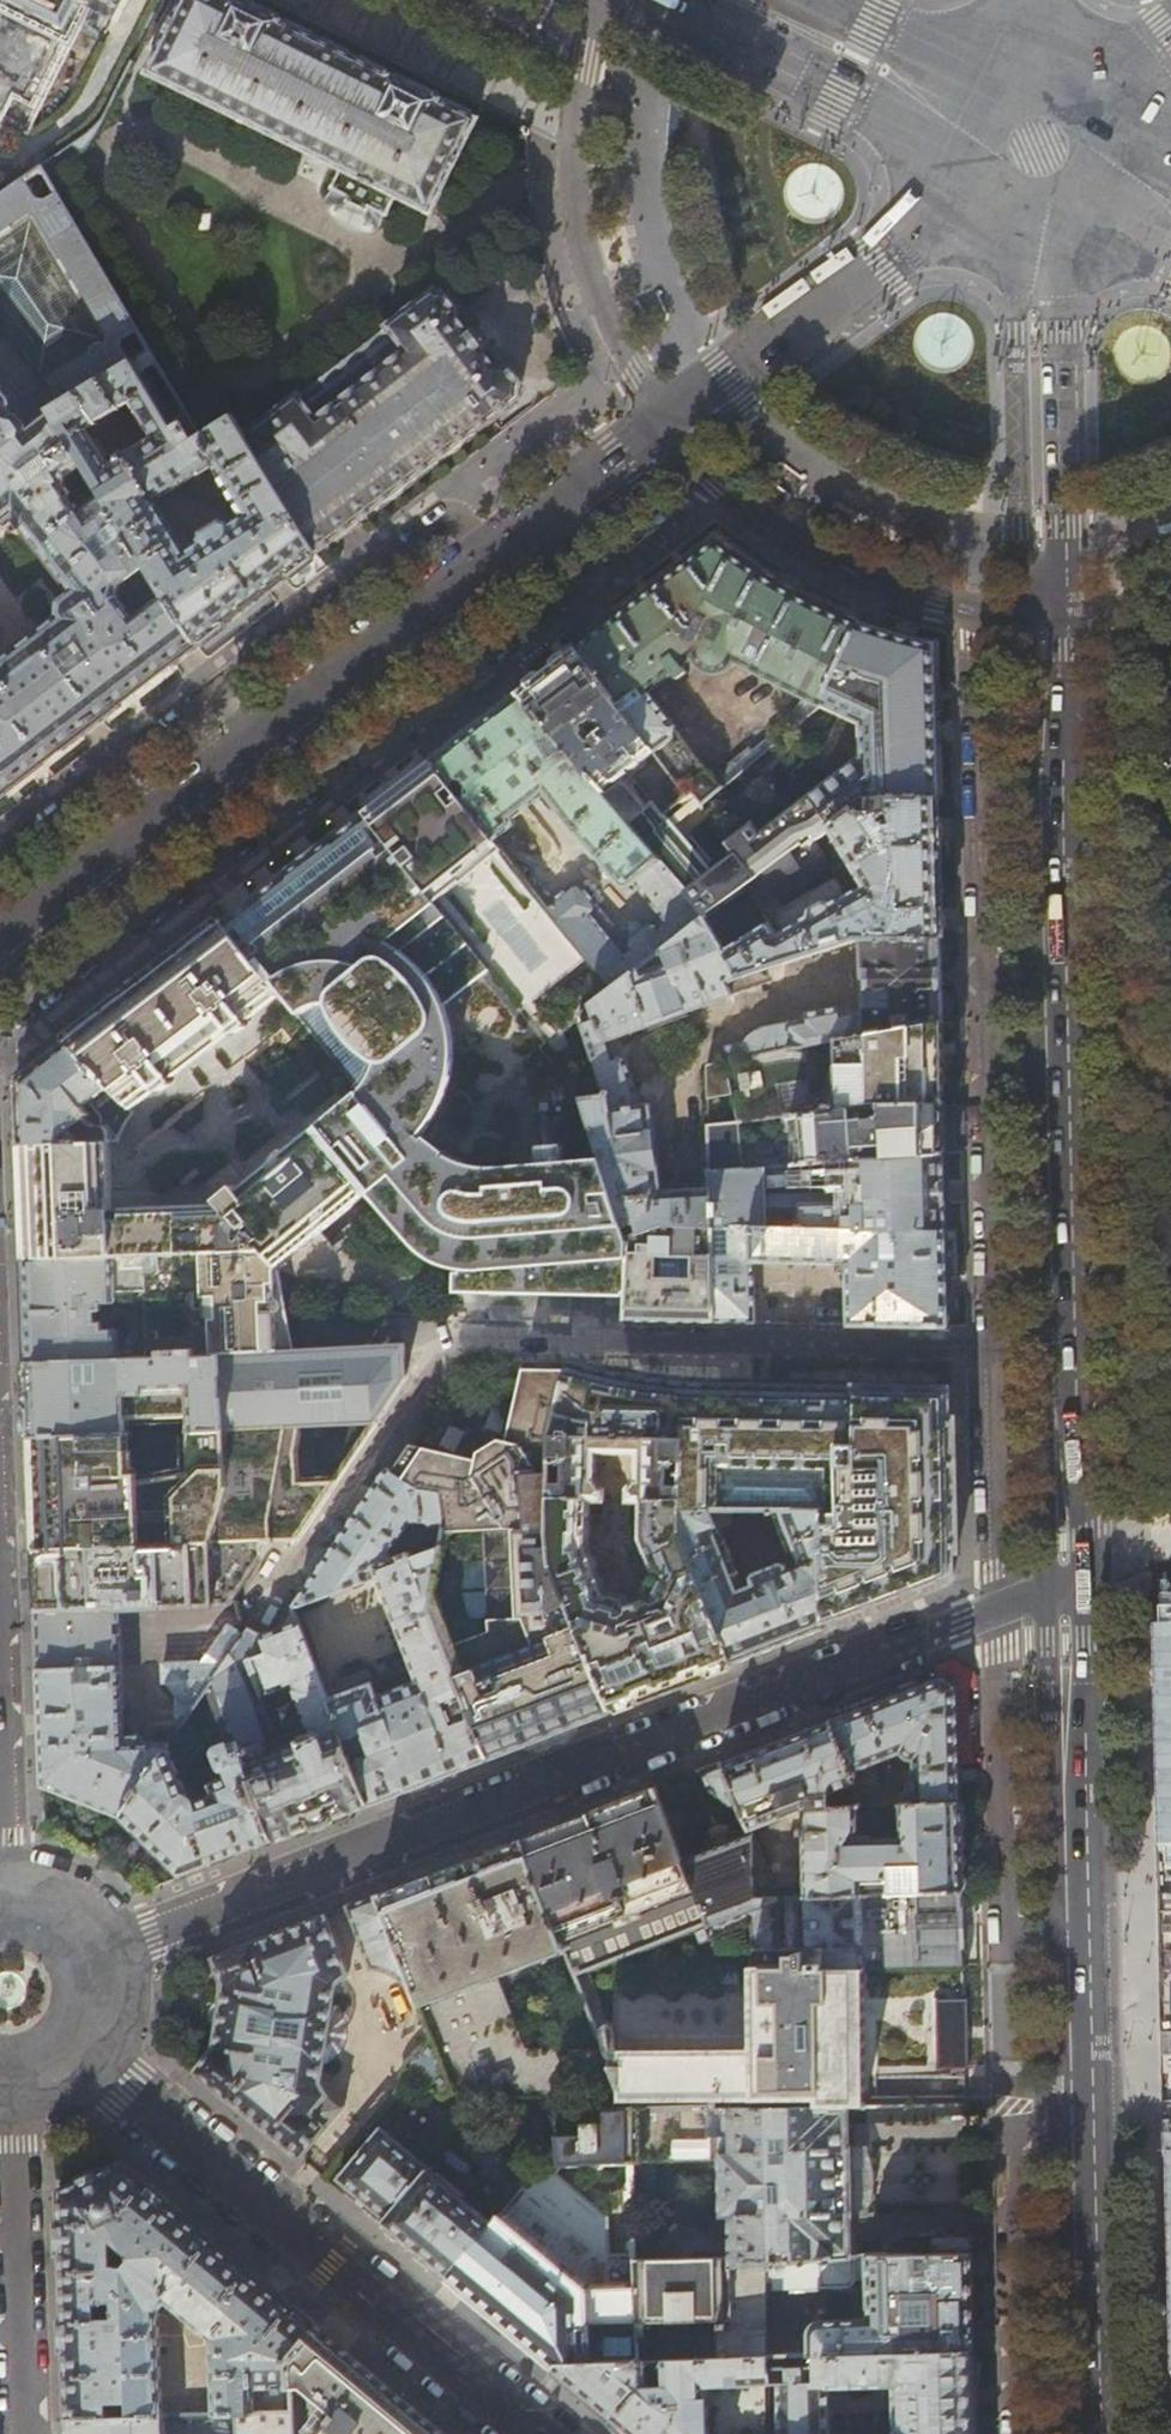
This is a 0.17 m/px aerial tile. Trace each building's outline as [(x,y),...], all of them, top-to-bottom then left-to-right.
[(1,125),(3,121),(28,134),(94,0),(0,0),(0,125),(1,125)] [(430,214),(476,119),(437,100),(356,60),(287,25),(236,0),(182,0),(146,75),(339,170),(333,183),(350,192),(348,197),(368,207),(369,208),(372,203),(389,211),(396,198),(430,214)] [(26,184),(0,202),(0,320),(40,373),(39,383),(47,394),(46,404),(51,411),(130,363),(149,352),(45,171),(44,172),(26,184)] [(243,437),(316,553),(334,539),(357,522),(396,493),(455,447),(517,398),(516,395),(516,394),(516,392),(517,387),(516,384),(515,380),(512,375),(508,371),(504,369),(499,369),(496,369),(493,367),(492,368),(480,352),(482,350),(483,347),(483,346),(482,342),(481,340),(476,334),(473,332),(468,330),(465,331),(464,332),(453,317),(457,313),(441,293),(437,296),(434,291),(243,437)] [(150,351),(149,352),(130,363),(182,448),(202,437),(150,351)] [(276,584),(283,578),(316,553),(243,437),(232,418),(202,437),(182,448),(130,363),(51,411),(49,413),(83,468),(102,498),(145,568),(163,597),(164,599),(165,598),(195,644),(268,590),(276,584)] [(47,759),(81,733),(90,726),(99,720),(174,661),(184,653),(194,645),(195,644),(165,598),(164,599),(163,597),(133,620),(117,599),(118,589),(145,568),(102,498),(79,513),(60,483),(83,468),(49,413),(28,427),(19,416),(20,409),(20,405),(18,399),(15,396),(0,375),(0,524),(7,525),(13,520),(71,593),(58,602),(58,615),(0,660),(0,796),(47,759)] [(599,631),(576,648),(687,794),(692,789),(700,799),(702,801),(819,704),(820,702),(857,623),(827,611),(811,603),(796,595),(783,589),(774,583),(766,578),(744,563),(722,547),(715,541),(624,611),(618,616),(599,631)] [(866,627),(857,623),(820,702),(843,714),(835,721),(862,756),(759,835),(750,825),(727,843),(735,852),(710,871),(673,826),(679,826),(680,808),(676,803),(663,815),(652,803),(628,822),(707,916),(814,835),(815,836),(850,809),(853,814),(884,811),(884,798),(936,795),(935,752),(935,743),(934,722),(932,645),(922,643),(896,636),(879,631),(866,627)] [(534,680),(518,693),(628,822),(652,803),(663,815),(676,803),(679,801),(687,794),(576,648),(549,669),(534,680)] [(613,987),(646,962),(660,952),(704,918),(707,916),(628,822),(518,693),(477,724),(431,759),(494,838),(509,827),(511,825),(511,822),(511,821),(510,819),(545,793),(574,830),(575,829),(618,883),(619,883),(620,884),(622,885),(625,886),(630,884),(631,884),(635,881),(668,921),(661,927),(659,925),(645,924),(639,916),(635,919),(635,918),(627,924),(627,925),(626,926),(632,934),(630,948),(631,950),(625,956),(601,925),(608,920),(601,910),(598,910),(593,913),(595,911),(596,910),(596,905),(595,902),(595,901),(584,887),(583,887),(579,885),(576,884),(574,885),(572,886),(571,885),(548,904),(580,943),(613,987)] [(563,957),(580,943),(548,904),(494,838),(431,759),(402,782),(363,813),(423,888),(471,949),(511,997),(524,986),(512,970),(523,961),(518,954),(532,942),(539,950),(550,941),(563,957)] [(691,806),(700,799),(692,789),(687,794),(679,801),(683,805),(691,806)] [(850,809),(815,836),(814,835),(707,916),(704,918),(739,976),(767,967),(853,940),(860,939),(939,938),(939,932),(939,911),(938,862),(937,843),(937,821),(936,795),(884,798),(884,811),(853,814),(850,809)] [(423,888),(363,813),(359,815),(360,817),(341,831),(334,837),(333,835),(280,876),(281,878),(246,905),(221,923),(271,989),(270,990),(294,1026),(309,1016),(315,1012),(321,1009),(328,1006),(337,1003),(359,1016),(365,1022),(366,1030),(368,1038),(369,1042),(369,1047),(370,1052),(370,1056),(370,1063),(367,1069),(362,1074),(358,1077),(351,1083),(413,1157),(434,1139),(440,1135),(426,1117),(430,1099),(433,1085),(436,1071),(437,1058),(438,1041),(439,1025),(438,1010),(437,996),(454,983),(449,977),(462,967),(457,960),(471,949),(423,888)] [(739,976),(704,918),(660,952),(667,963),(651,969),(646,962),(613,987),(581,1014),(606,1095),(582,1099),(601,1158),(627,1238),(663,1226),(710,1226),(709,1191),(660,1191),(650,1106),(648,1105),(640,1105),(627,1063),(625,1061),(622,1058),(617,1057),(615,1058),(609,1040),(771,981),(767,967),(739,976)] [(271,989),(221,923),(221,921),(209,930),(178,954),(126,993),(65,1041),(112,1091),(127,1107),(152,1088),(157,1093),(173,1082),(168,1076),(209,1045),(229,1030),(234,1035),(248,1024),(244,1018),(257,1008),(270,990),(271,989)] [(939,938),(860,939),(862,1009),(844,1012),(843,1010),(838,1008),(807,1014),(803,1018),(803,1020),(761,1028),(761,1030),(757,1032),(752,1034),(748,1040),(747,1042),(728,1048),(730,1060),(941,1022),(941,1021),(940,976),(939,940),(939,938)] [(942,1057),(941,1022),(730,1060),(706,1065),(706,1098),(728,1094),(730,1123),(733,1123),(781,1117),(868,1106),(943,1103),(943,1101),(943,1086),(943,1075),(942,1059),(942,1057)] [(127,1107),(112,1091),(65,1041),(44,1057),(15,1079),(16,1107),(17,1144),(108,1141),(119,1141),(121,1135),(124,1128),(129,1119),(133,1114),(127,1107)] [(627,1238),(601,1158),(469,1166),(460,1164),(452,1161),(446,1159),(441,1156),(444,1152),(434,1139),(413,1157),(351,1083),(309,1122),(313,1127),(369,1192),(389,1216),(407,1237),(416,1247),(424,1253),(430,1258),(436,1262),(444,1266),(452,1268),(452,1292),(493,1293),(536,1293),(625,1295),(627,1238)] [(943,1104),(943,1103),(868,1106),(781,1117),(783,1142),(793,1141),(794,1154),(783,1155),(784,1166),(826,1162),(846,1160),(945,1151),(944,1125),(943,1104)] [(737,1170),(733,1123),(730,1123),(707,1126),(708,1172),(737,1170)] [(303,1246),(369,1192),(313,1127),(238,1190),(233,1185),(214,1201),(218,1205),(261,1252),(277,1268),(303,1246)] [(108,1141),(17,1144),(20,1202),(22,1261),(191,1254),(261,1252),(218,1205),(111,1209),(108,1141)] [(945,1184),(945,1151),(846,1160),(847,1193),(766,1197),(765,1167),(761,1168),(737,1170),(708,1172),(709,1191),(710,1226),(712,1226),(946,1230),(946,1201),(946,1191),(945,1184)] [(761,1168),(765,1167),(778,1166),(777,1158),(760,1160),(761,1168)] [(827,1171),(826,1162),(784,1166),(780,1166),(781,1175),(827,1171)] [(713,1322),(712,1226),(710,1226),(663,1226),(627,1238),(625,1295),(624,1320),(646,1321),(713,1322)] [(948,1278),(946,1230),(712,1226),(713,1322),(754,1323),(752,1263),(840,1265),(840,1271),(846,1271),(848,1325),(949,1327),(949,1326),(948,1297),(948,1287),(948,1278)] [(261,1252),(191,1254),(196,1356),(219,1356),(293,1352),(293,1350),(290,1332),(288,1313),(287,1313),(277,1268),(261,1252)] [(24,1308),(26,1363),(196,1356),(191,1254),(22,1261),(24,1308)] [(293,1352),(219,1356),(223,1430),(375,1422),(404,1378),(403,1363),(402,1345),(348,1347),(293,1350),(293,1352)] [(219,1356),(196,1356),(26,1363),(27,1397),(29,1438),(223,1430),(219,1356)] [(474,1359),(473,1365),(464,1422),(554,1425),(568,1360),(511,1360),(474,1359)] [(718,1510),(720,1466),(799,1467),(799,1510),(821,1510),(825,1629),(876,1610),(952,1580),(951,1550),(955,1550),(955,1538),(954,1470),(952,1418),(948,1418),(947,1389),(687,1383),(653,1379),(604,1370),(568,1360),(554,1425),(552,1435),(683,1439),(682,1509),(712,1510),(718,1510)] [(552,1562),(552,1435),(554,1425),(464,1422),(473,1365),(455,1373),(441,1391),(424,1416),(412,1432),(386,1468),(420,1490),(442,1493),(445,1531),(430,1611),(488,1759),(560,1732),(611,1712),(552,1562)] [(375,1422),(223,1430),(29,1438),(30,1455),(31,1487),(34,1551),(273,1541),(296,1540),(375,1422)] [(682,1509),(683,1439),(552,1435),(552,1562),(611,1712),(675,1687),(732,1665),(682,1537),(682,1509)] [(291,1610),(294,1610),(366,1583),(363,1575),(375,1570),(413,1669),(374,1683),(369,1671),(367,1672),(364,1664),(358,1661),(344,1666),(341,1672),(344,1681),(323,1688),(369,1805),(426,1783),(488,1759),(430,1611),(445,1531),(442,1493),(420,1490),(386,1468),(349,1524),(333,1547),(319,1548),(303,1571),(308,1585),(291,1610)] [(744,1589),(712,1510),(682,1509),(682,1537),(732,1665),(784,1645),(825,1629),(821,1510),(799,1510),(775,1510),(798,1568),(789,1572),(785,1562),(751,1575),(755,1585),(744,1589)] [(273,1541),(34,1551),(35,1581),(36,1611),(119,1608),(229,1605),(265,1552),(273,1541)] [(119,1608),(36,1611),(37,1635),(40,1728),(43,1786),(80,1801),(121,1818),(169,1747),(173,1740),(141,1743),(141,1734),(129,1734),(124,1743),(119,1608)] [(323,1688),(294,1610),(291,1610),(285,1621),(281,1624),(277,1627),(272,1630),(269,1630),(264,1631),(259,1630),(267,1654),(247,1663),(272,1728),(261,1732),(264,1741),(241,1750),(274,1842),(322,1823),(369,1805),(323,1688)] [(178,1733),(243,1637),(228,1624),(200,1662),(163,1664),(163,1682),(166,1682),(176,1695),(178,1733)] [(248,1627),(243,1637),(209,1688),(232,1752),(219,1756),(227,1778),(231,1777),(234,1784),(214,1792),(217,1801),(199,1809),(197,1806),(194,1804),(192,1804),(169,1747),(121,1818),(148,1844),(182,1877),(236,1856),(274,1842),(241,1750),(264,1741),(261,1732),(272,1728),(247,1663),(267,1654),(259,1630),(253,1630),(250,1628),(248,1627)] [(891,1697),(830,1720),(848,1766),(859,1805),(860,1806),(900,1805),(960,1803),(960,1787),(959,1764),(959,1755),(958,1709),(957,1686),(944,1676),(891,1697)] [(959,1764),(977,1764),(976,1709),(958,1709),(959,1755),(959,1764)] [(780,1739),(721,1762),(743,1812),(751,1832),(802,1811),(859,1805),(848,1766),(830,1720),(780,1739)] [(739,1813),(743,1812),(721,1762),(699,1770),(708,1791),(716,1794),(739,1813)] [(554,1827),(521,1839),(565,1952),(574,1974),(695,1927),(707,1923),(683,1860),(654,1788),(621,1801),(554,1827)] [(960,1803),(900,1805),(901,1838),(859,1839),(859,1808),(860,1808),(860,1806),(859,1805),(802,1811),(804,1895),(805,1895),(805,1896),(863,1894),(863,1885),(866,1882),(872,1882),(873,1894),(962,1892),(961,1854),(961,1826),(960,1808),(960,1803)] [(751,1833),(683,1860),(707,1923),(712,1935),(712,1936),(739,1926),(741,1950),(781,1948),(779,1901),(777,1896),(751,1833)] [(448,1867),(375,1895),(413,1991),(433,2044),(451,2091),(452,2093),(456,2094),(551,2096),(617,2098),(617,2084),(609,2064),(604,2052),(525,2050),(497,1978),(565,1952),(521,1839),(448,1867)] [(785,1895),(777,1896),(779,1901),(781,1948),(797,1947),(807,1947),(807,1945),(805,1896),(805,1895),(804,1895),(797,1895),(797,1891),(785,1891),(785,1895)] [(962,1892),(873,1894),(863,1894),(805,1896),(807,1945),(809,1945),(810,1967),(856,1966),(964,1965),(963,1931),(962,1892)] [(410,1991),(413,1991),(375,1895),(345,1907),(348,1913),(349,1913),(371,1969),(376,1970),(383,1971),(388,1972),(393,1975),(403,1982),(407,1987),(410,1991)] [(322,2063),(324,2059),(335,1986),(338,1984),(337,1983),(344,1977),(345,1978),(348,1976),(346,1972),(345,1972),(325,1920),(326,1919),(325,1915),(212,1958),(223,1983),(222,1983),(224,1988),(223,1995),(221,2006),(220,2006),(220,2009),(221,2009),(218,2026),(217,2026),(217,2029),(218,2029),(217,2037),(215,2048),(212,2051),(212,2052),(197,2069),(197,2068),(194,2070),(257,2123),(300,2159),(303,2157),(302,2156),(325,2129),(326,2130),(328,2127),(328,2126),(341,2110),(342,2110),(346,2106),(342,2104),(341,2105),(335,2101),(330,2096),(326,2091),(325,2092),(323,2091),(321,2090),(320,2088),(319,2086),(319,2085),(320,2083),(322,2082),(321,2078),(321,2075),(321,2067),(322,2063)] [(712,1935),(707,1923),(695,1927),(698,1933),(695,1934),(699,1944),(707,1941),(706,1938),(712,1935)] [(809,1945),(807,1945),(807,1947),(797,1947),(797,1965),(751,1966),(753,2036),(619,2037),(618,2064),(609,2064),(617,2084),(617,2098),(617,2099),(859,2097),(856,1966),(810,1967),(809,1945)] [(971,2076),(972,1998),(942,1998),(942,2070),(911,2070),(911,2096),(955,2096),(955,2076),(971,2076)] [(443,2098),(451,2091),(433,2044),(433,2045),(433,2048),(433,2050),(431,2051),(430,2051),(428,2055),(412,2074),(414,2075),(443,2098)] [(632,2181),(721,2178),(720,2137),(725,2136),(724,2114),(719,2114),(719,2106),(708,2106),(708,2105),(618,2107),(605,2108),(605,2121),(582,2122),(583,2132),(555,2133),(558,2163),(559,2164),(631,2161),(632,2181)] [(720,2137),(721,2178),(723,2216),(730,2216),(732,2256),(732,2267),(851,2257),(849,2212),(850,2212),(848,2147),(847,2146),(846,2105),(719,2106),(719,2114),(724,2114),(725,2136),(720,2137)] [(387,2220),(381,2227),(444,2280),(491,2224),(380,2131),(339,2180),(382,2215),(387,2220)] [(289,2358),(315,2328),(191,2223),(130,2172),(120,2164),(60,2191),(62,2224),(66,2356),(68,2419),(161,2415),(156,2312),(166,2301),(211,2338),(214,2413),(233,2412),(291,2410),(290,2386),(289,2358)] [(580,2324),(637,2321),(636,2287),(585,2289),(498,2216),(491,2224),(444,2280),(543,2363),(581,2363),(580,2324)] [(887,2250),(887,2255),(971,2255),(970,2236),(904,2236),(887,2250)] [(971,2255),(887,2255),(851,2257),(732,2267),(731,2267),(732,2318),(732,2327),(697,2329),(698,2359),(766,2357),(764,2283),(773,2283),(773,2290),(851,2288),(856,2281),(868,2280),(869,2319),(822,2320),(820,2321),(816,2322),(813,2324),(812,2326),(810,2329),(810,2332),(810,2355),(973,2351),(973,2349),(972,2303),(971,2255)] [(731,2267),(732,2267),(732,2256),(635,2260),(636,2287),(637,2321),(732,2318),(731,2267)] [(315,2328),(289,2358),(290,2386),(304,2385),(323,2402),(324,2433),(442,2433),(428,2422),(332,2342),(315,2328)] [(810,2355),(767,2357),(768,2386),(777,2386),(778,2433),(829,2433),(828,2389),(892,2387),(893,2433),(975,2433),(975,2408),(974,2400),(974,2390),(973,2351),(810,2355)] [(766,2357),(698,2359),(581,2363),(543,2363),(626,2432),(628,2433),(709,2433),(707,2388),(768,2386),(767,2357),(766,2357)] [(291,2410),(233,2412),(234,2433),(292,2433),(291,2410)] [(161,2415),(68,2419),(69,2433),(166,2433),(166,2415),(161,2415)]
